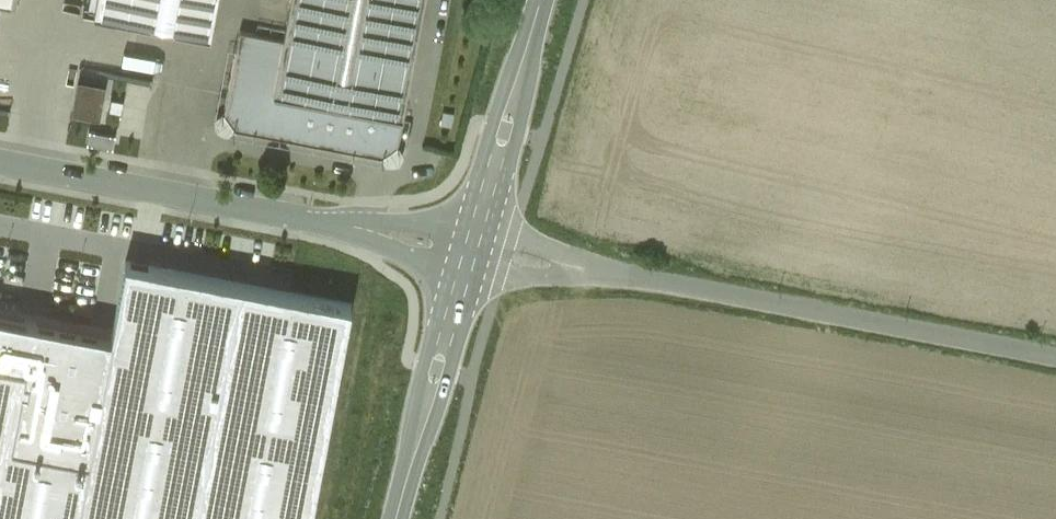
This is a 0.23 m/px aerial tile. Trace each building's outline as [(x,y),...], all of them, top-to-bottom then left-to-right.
[(94,1),(210,23),(214,0),(94,0),(94,1)] [(283,37),(273,88),(403,113),(424,0),(290,0),(283,37)] [(283,37),(240,29),(224,111),(235,126),(381,154),(397,143),(403,113),(273,88),(283,37)] [(72,113),(100,118),(106,84),(78,79),(72,113)] [(87,140),(113,145),(115,134),(89,129),(87,140)] [(351,304),(125,260),(110,336),(0,315),(0,518),(309,518),(351,304)]
